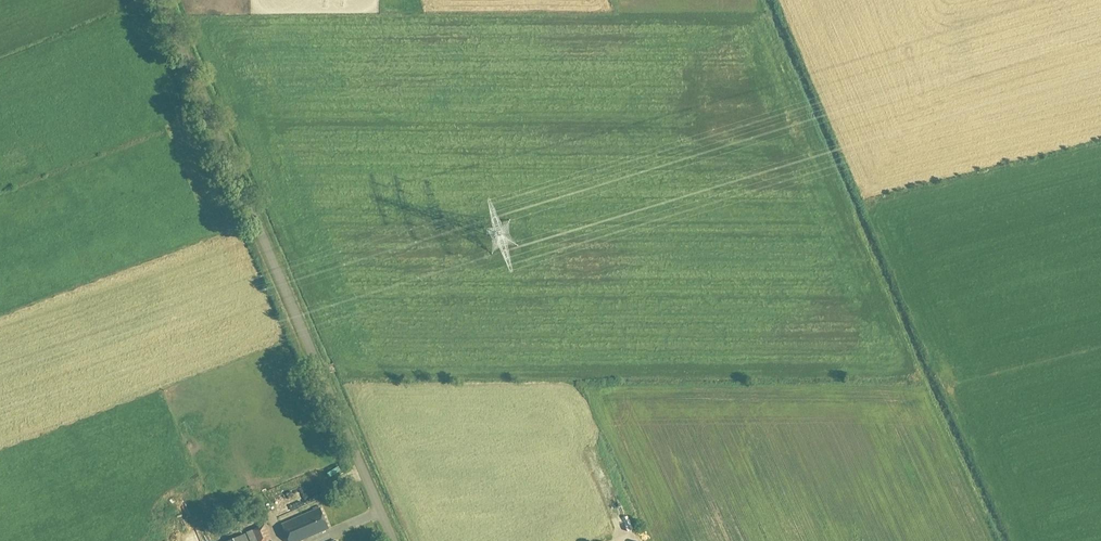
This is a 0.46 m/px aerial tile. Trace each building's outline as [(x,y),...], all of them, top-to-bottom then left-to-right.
[(301,351),(302,364),(314,363),(313,351),(301,351)] [(288,540),(302,540),(329,528),(319,508),(281,526),(288,540)] [(249,540),(270,540),(272,540),(265,524),(246,532),(249,540)]
